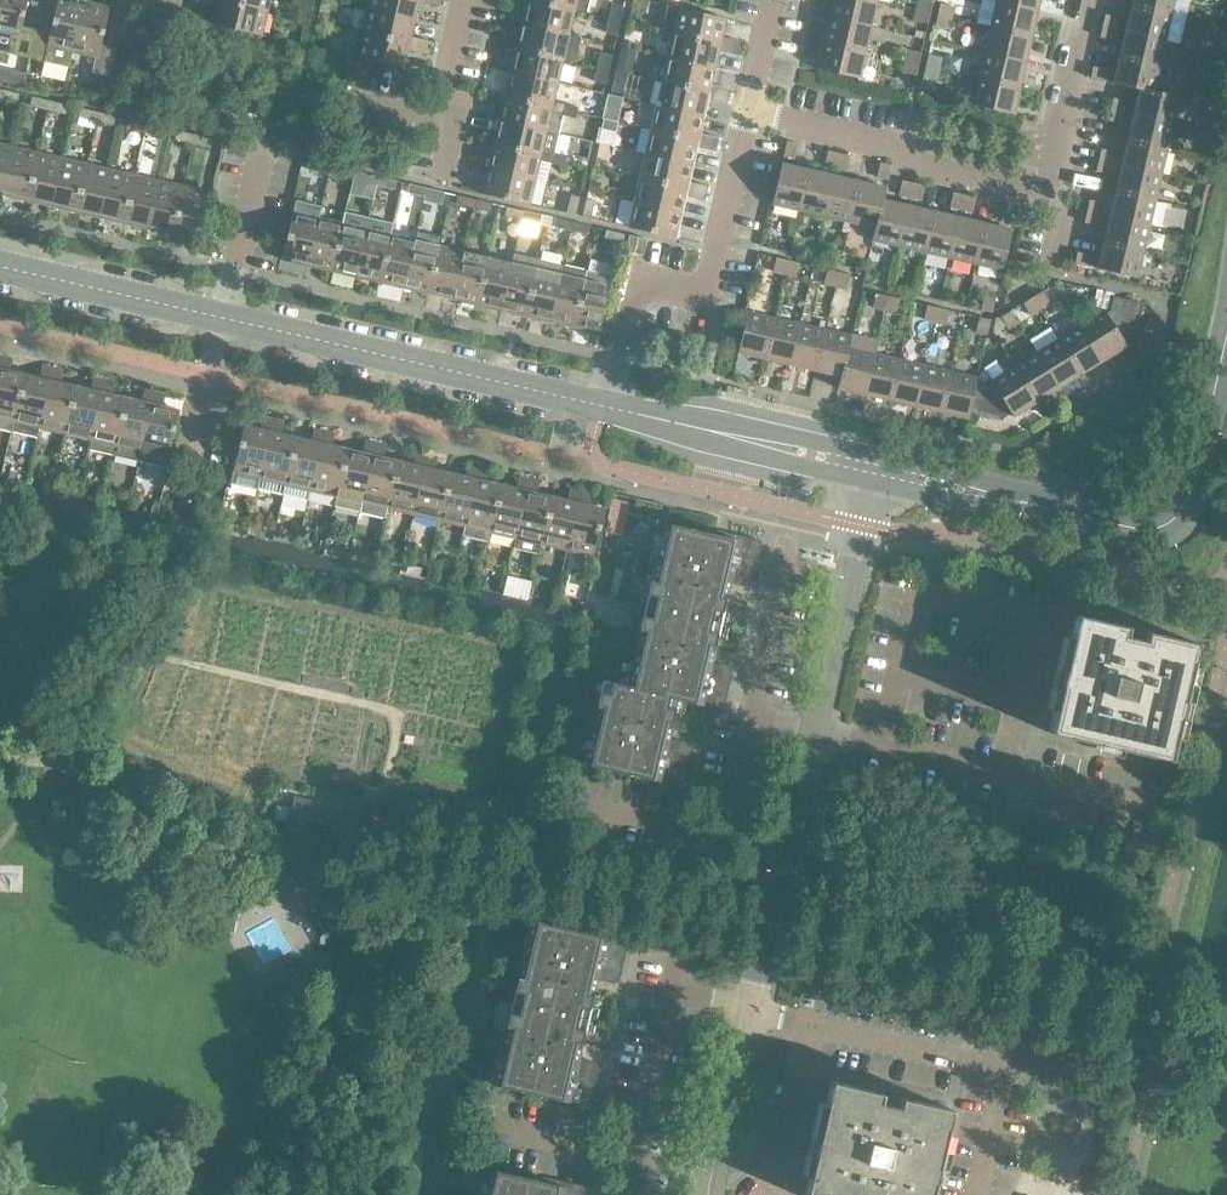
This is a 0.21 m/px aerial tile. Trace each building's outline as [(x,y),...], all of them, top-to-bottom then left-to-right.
[(0,3),(0,35),(16,38),(12,54),(29,58),(36,29),(21,26),(27,0),(1,0),(0,3)] [(84,1),(79,0),(58,0),(50,33),(36,29),(29,58),(46,62),(49,46),(72,51),(84,1)] [(267,10),(223,0),(209,0),(208,3),(218,6),(214,24),(261,35),(267,10)] [(270,0),(223,0),(267,10),(270,0)] [(419,1),(419,0),(369,0),(367,8),(415,19),(419,1)] [(573,16),(574,10),(531,0),(527,0),(522,23),(569,34),(573,16)] [(574,10),(587,13),(590,0),(531,0),(574,10)] [(877,0),(834,0),(830,17),(871,26),(877,0)] [(933,1),(928,0),(918,0),(916,9),(930,12),(933,1)] [(1040,0),(997,0),(997,1),(1037,11),(1040,0)] [(1175,0),(1132,0),(1131,5),(1171,15),(1175,0)] [(109,7),(84,1),(72,51),(95,57),(92,72),(109,76),(115,48),(101,45),(109,7)] [(1031,36),(1037,11),(997,1),(991,26),(1031,36)] [(940,3),(937,14),(952,17),(954,6),(940,3)] [(620,21),(623,7),(612,4),(608,18),(620,21)] [(1165,40),(1171,15),(1131,5),(1125,31),(1165,40)] [(679,7),(673,33),(720,44),(719,51),(729,53),(732,39),(722,36),(726,18),(679,7)] [(410,36),(415,19),(367,8),(361,32),(409,43),(407,50),(418,52),(421,39),(410,36)] [(928,24),(930,12),(916,9),(914,20),(928,24)] [(949,29),(952,17),(937,14),(935,25),(949,29)] [(1119,18),(1105,14),(1102,25),(1116,29),(1119,18)] [(865,51),(871,26),(830,17),(825,41),(865,51)] [(617,35),(620,21),(608,18),(605,32),(617,35)] [(576,61),(581,37),(569,34),(522,23),(516,47),(563,58),(576,61)] [(1114,40),(1116,29),(1102,25),(1099,37),(1114,40)] [(1025,62),(1031,36),(991,26),(985,53),(1025,62)] [(1159,66),(1165,40),(1125,31),(1119,56),(1159,66)] [(403,68),(407,50),(409,43),(361,32),(356,57),(403,68)] [(715,68),(719,51),(720,44),(673,33),(668,57),(715,68)] [(432,41),(421,39),(418,52),(429,55),(432,41)] [(741,41),(732,39),(729,53),(738,55),(741,41)] [(859,78),(865,51),(825,41),(818,68),(859,78)] [(636,49),(622,46),(616,70),(627,73),(630,74),(636,49)] [(558,82),(562,64),(563,58),(516,47),(510,71),(558,82)] [(919,63),(921,52),(907,49),(904,60),(919,63)] [(609,69),(612,55),(601,52),(597,66),(609,69)] [(1020,87),(1025,62),(985,53),(979,78),(1020,87)] [(928,54),(926,65),(940,68),(942,57),(928,54)] [(1153,92),(1154,91),(1159,66),(1119,56),(1113,83),(1139,89),(1139,88),(1153,92)] [(711,85),(715,68),(668,57),(662,81),(709,92),(708,99),(718,101),(721,87),(711,85)] [(1194,57),(1191,73),(1207,77),(1211,61),(1194,57)] [(916,75),(919,63),(904,60),(902,71),(916,75)] [(937,80),(940,68),(926,65),(923,76),(937,80)] [(606,83),(609,69),(597,66),(594,80),(606,83)] [(1090,78),(1104,81),(1107,70),(1093,66),(1090,78)] [(25,73),(0,67),(0,81),(22,86),(25,73)] [(616,70),(611,92),(623,95),(628,73),(627,73),(616,70)] [(553,101),(558,82),(510,71),(505,95),(552,106),(551,112),(563,115),(566,104),(553,101)] [(1013,114),(1020,87),(979,78),(973,104),(1013,114)] [(704,116),(708,99),(709,92),(662,81),(656,105),(704,116)] [(730,89),(721,87),(718,101),(726,103),(730,89)] [(1180,97),(1154,91),(1153,92),(1139,88),(1139,89),(1133,114),(1173,123),(1180,97)] [(2,89),(0,96),(0,98),(17,102),(19,93),(2,89)] [(607,93),(601,118),(603,118),(611,120),(617,122),(623,97),(607,93)] [(563,115),(551,112),(552,106),(505,95),(499,120),(559,133),(563,115)] [(48,109),(50,101),(32,96),(30,105),(48,109)] [(1113,97),(1110,109),(1124,112),(1127,101),(1113,97)] [(67,105),(50,101),(48,109),(65,114),(67,105)] [(578,106),(566,104),(563,115),(575,118),(578,106)] [(700,133),(704,116),(656,105),(651,129),(698,140),(697,147),(706,149),(710,135),(700,133)] [(96,121),(98,112),(81,108),(79,117),(96,121)] [(1122,123),(1124,112),(1110,109),(1108,120),(1122,123)] [(116,116),(98,112),(96,121),(114,125),(116,116)] [(1168,149),(1173,123),(1133,114),(1127,139),(1168,149)] [(603,118),(601,128),(616,132),(618,122),(617,122),(611,120),(603,118)] [(144,132),(146,123),(129,119),(127,128),(144,132)] [(552,163),(554,152),(559,133),(499,120),(493,144),(541,154),(539,160),(552,163)] [(164,127),(146,123),(144,132),(162,136),(164,127)] [(693,164),(697,147),(698,140),(651,129),(645,153),(693,164)] [(193,143),(195,134),(177,130),(175,139),(193,143)] [(212,138),(195,134),(193,143),(210,147),(212,138)] [(719,137),(710,135),(706,149),(715,151),(719,137)] [(1162,174),(1168,149),(1127,139),(1121,165),(1162,174)] [(783,155),(784,155),(795,157),(798,143),(787,140),(783,155)] [(14,147),(0,144),(0,190),(2,190),(4,191),(14,147)] [(535,179),(539,160),(541,154),(493,144),(488,168),(535,179)] [(27,200),(38,152),(14,147),(4,191),(2,190),(2,194),(27,200)] [(1115,151),(1101,148),(1098,159),(1113,163),(1115,151)] [(836,167),(839,153),(828,150),(824,164),(836,167)] [(51,206),(62,158),(38,152),(27,200),(51,206)] [(567,155),(554,152),(552,163),(564,166),(567,155)] [(567,155),(565,160),(587,165),(589,158),(567,153),(567,155)] [(689,181),(693,164),(645,153),(640,177),(687,188),(685,195),(695,198),(699,183),(689,181)] [(850,155),(839,153),(836,167),(847,169),(850,155)] [(75,211),(86,164),(62,158),(51,206),(75,211)] [(1110,174),(1113,163),(1098,159),(1096,171),(1110,174)] [(328,174),(330,165),(313,161),(311,170),(328,174)] [(888,179),(889,173),(891,165),(880,162),(877,176),(888,179)] [(799,210),(808,169),(782,163),(772,204),(799,210)] [(100,217),(111,169),(86,164),(75,211),(100,217)] [(348,169),(330,165),(328,174),(346,178),(348,169)] [(1156,200),(1162,174),(1121,165),(1115,190),(1156,200)] [(529,204),(535,179),(488,168),(482,193),(529,204)] [(124,222),(135,175),(111,169),(100,217),(124,222)] [(824,216),(834,175),(808,169),(799,210),(824,216)] [(377,185),(379,177),(361,172),(359,181),(377,185)] [(148,228),(159,180),(135,175),(124,222),(148,228)] [(850,222),(859,181),(834,175),(824,216),(850,222)] [(396,181),(379,177),(377,185),(394,189),(396,181)] [(681,213),(685,195),(687,188),(640,177),(634,202),(681,213)] [(172,234),(183,186),(159,180),(148,228),(172,234)] [(592,180),(590,192),(599,194),(601,182),(592,180)] [(910,197),(913,183),(902,180),(899,194),(910,197)] [(886,188),(859,181),(850,222),(875,228),(877,228),(883,199),(886,188)] [(708,185),(699,183),(695,198),(704,200),(708,185)] [(925,185),(913,183),(910,197),(921,199),(925,185)] [(425,196),(427,188),(409,184),(407,192),(425,196)] [(208,192),(183,186),(172,234),(197,239),(208,192)] [(444,192),(427,188),(425,196),(442,200),(444,192)] [(1150,225),(1156,200),(1115,190),(1109,216),(1150,225)] [(961,209),(964,194),(953,192),(950,206),(961,209)] [(976,197),(964,194),(961,209),(972,211),(976,197)] [(473,208),(475,199),(458,195),(456,204),(473,208)] [(571,195),(567,212),(567,213),(575,215),(579,197),(571,195)] [(591,218),(591,217),(595,200),(586,198),(582,216),(591,218)] [(493,203),(475,199),(473,208),(491,212),(493,203)] [(899,246),(908,205),(883,199),(877,228),(875,228),(872,240),(899,246)] [(1103,203),(1089,199),(1087,210),(1101,214),(1103,203)] [(307,265),(318,218),(321,206),(296,200),(282,259),(307,265)] [(676,238),(681,213),(634,202),(628,227),(676,238)] [(924,252),(934,211),(908,205),(899,246),(924,252)] [(522,219),(524,210),(507,206),(505,215),(522,219)] [(542,214),(524,210),(522,219),(540,223),(542,214)] [(1098,225),(1101,214),(1087,210),(1084,222),(1098,225)] [(950,258),(959,217),(934,211),(924,252),(950,258)] [(1144,251),(1150,225),(1109,216),(1103,241),(1144,251)] [(570,230),(572,221),(555,217),(553,226),(570,230)] [(975,264),(985,223),(959,217),(950,258),(975,264)] [(331,271),(342,223),(318,218),(307,265),(331,271)] [(590,225),(572,221),(570,230),(588,234),(590,225)] [(356,276),(367,229),(342,223),(331,271),(356,276)] [(1011,229),(985,223),(975,264),(1002,270),(1011,229)] [(380,282),(391,234),(367,229),(356,276),(380,282)] [(605,238),(623,242),(625,234),(607,229),(605,238)] [(428,293),(439,246),(441,236),(417,231),(415,240),(404,287),(428,293)] [(404,287),(415,240),(391,234),(380,282),(404,287)] [(625,251),(643,255),(647,239),(629,235),(625,251)] [(1138,277),(1144,251),(1103,241),(1097,268),(1138,277)] [(452,299),(463,251),(439,246),(428,293),(452,299)] [(477,304),(488,257),(463,251),(452,299),(477,304)] [(1091,255),(1077,251),(1074,263),(1089,266),(1091,255)] [(525,315),(538,259),(514,253),(512,263),(501,310),(525,315)] [(501,310),(512,263),(488,257),(477,304),(501,310)] [(784,274),(788,260),(776,257),(773,271),(784,274)] [(549,321),(562,264),(538,259),(525,315),(549,321)] [(796,276),(799,262),(788,260),(784,274),(796,276)] [(573,327),(586,270),(562,264),(549,321),(573,327)] [(836,286),(839,271),(828,269),(824,283),(836,286)] [(598,332),(609,285),(611,276),(586,270),(573,327),(598,332)] [(847,288),(850,274),(839,271),(836,286),(847,288)] [(821,284),(818,299),(830,302),(834,287),(821,284)] [(1050,302),(1042,290),(1033,296),(1040,309),(1050,302)] [(884,310),(888,295),(876,293),(873,307),(884,310)] [(896,312),(899,298),(888,295),(884,310),(896,312)] [(992,312),(993,311),(995,298),(984,296),(981,310),(992,312)] [(1040,309),(1033,296),(1023,302),(1031,315),(1040,309)] [(1110,310),(1106,313),(1122,338),(1126,335),(1135,337),(1143,303),(1114,296),(1110,310)] [(935,321),(939,307),(927,305),(924,319),(935,321)] [(947,324),(950,310),(939,307),(935,321),(947,324)] [(1010,310),(1001,316),(1008,329),(1018,322),(1010,310)] [(1122,338),(1106,313),(1104,310),(1082,324),(1104,360),(1126,345),(1122,338)] [(764,358),(774,318),(747,311),(738,352),(764,358)] [(987,333),(990,319),(979,317),(976,331),(987,333)] [(790,364),(799,324),(774,318),(764,358),(790,364)] [(816,370),(825,330),(799,324),(790,364),(816,370)] [(1081,374),(1104,360),(1082,324),(1059,338),(1081,374)] [(841,376),(847,347),(849,348),(852,336),(825,330),(816,370),(841,376)] [(1059,388),(1081,374),(1059,338),(1037,352),(1059,388)] [(874,353),(849,348),(847,347),(841,376),(838,388),(865,394),(874,353)] [(1036,402),(1059,388),(1037,352),(1014,366),(1036,402)] [(890,400),(899,359),(874,353),(865,394),(890,400)] [(25,374),(9,371),(12,358),(2,356),(0,365),(0,428),(11,431),(25,374)] [(916,406),(925,365),(899,359),(890,400),(916,406)] [(39,427),(53,368),(43,365),(40,378),(25,374),(11,431),(37,437),(39,427)] [(941,412),(951,371),(925,365),(916,406),(941,412)] [(1013,416),(1036,402),(1014,366),(991,381),(993,383),(1009,409),(1013,416)] [(65,433),(76,386),(60,382),(63,370),(53,368),(39,427),(65,433)] [(969,412),(976,383),(977,377),(951,371),(941,412),(968,418),(969,412)] [(90,439),(104,380),(94,377),(91,390),(76,386),(65,433),(90,439)] [(113,454),(127,398),(112,394),(114,382),(104,380),(90,439),(88,448),(113,454)] [(993,383),(989,386),(976,383),(969,412),(1003,420),(1004,411),(1009,409),(993,383)] [(139,460),(155,391),(145,389),(142,401),(127,398),(113,454),(139,460)] [(165,394),(155,391),(139,460),(166,467),(179,410),(163,406),(165,394)] [(257,488),(273,419),(263,416),(260,429),(244,425),(231,482),(257,488)] [(283,494),(296,437),(280,433),(283,421),(273,419),(257,488),(283,494)] [(308,500),(310,490),(324,431),(314,428),(311,441),(296,437),(283,494),(308,500)] [(336,496),(347,449),(332,445),(334,433),(324,431),(310,490),(336,496)] [(359,511),(362,502),(375,442),(365,440),(362,452),(347,449),(336,496),(334,506),(359,511)] [(387,508),(398,461),(383,457),(385,445),(375,442),(362,502),(387,508)] [(413,514),(427,454),(416,452),(413,464),(398,461),(387,508),(413,514)] [(439,520),(450,473),(434,469),(437,457),(427,454),(413,514),(439,520)] [(464,526),(478,466),(468,464),(465,476),(450,473),(439,520),(464,526)] [(488,541),(490,532),(501,484),(485,481),(488,469),(478,466),(464,526),(462,535),(488,541)] [(515,538),(529,478),(519,476),(516,488),(501,484),(490,532),(515,538)] [(539,553),(541,543),(552,496),(536,493),(539,480),(529,478),(515,538),(513,547),(539,553)] [(566,549),(580,490),(570,488),(567,500),(552,496),(541,543),(566,549)] [(590,492),(580,490),(566,549),(593,556),(604,508),(587,505),(590,492)] [(747,587),(753,583),(761,545),(758,539),(746,536),(745,541),(717,535),(718,530),(717,530),(716,534),(666,523),(654,575),(653,575),(649,592),(648,592),(645,605),(722,622),(724,610),(723,610),(727,592),(726,592),(728,582),(747,587)] [(417,558),(415,569),(425,572),(428,561),(417,558)] [(719,635),(722,622),(645,605),(642,617),(643,617),(639,635),(640,635),(628,685),(628,686),(679,698),(679,699),(723,709),(732,671),(729,665),(710,661),(712,652),(714,652),(718,635),(719,635)] [(1076,614),(1063,671),(1062,672),(1070,674),(1066,690),(1059,688),(1049,732),(1169,760),(1196,642),(1145,630),(1143,641),(1124,637),(1127,626),(1076,614)] [(676,711),(679,699),(679,698),(628,686),(628,685),(602,679),(599,693),(600,694),(596,711),(598,711),(586,764),(635,775),(634,780),(635,780),(636,776),(664,782),(663,787),(675,790),(681,786),(690,747),(686,742),(667,737),(669,728),(671,728),(675,711),(676,711)] [(287,835),(354,849),(362,812),(296,799),(287,835)] [(614,984),(620,980),(629,942),(625,936),(613,933),(612,938),(584,931),(585,927),(584,926),(583,931),(533,919),(521,972),(519,972),(515,989),(514,989),(511,1001),(588,1019),(591,1007),(590,1006),(594,989),(593,989),(595,979),(614,984)] [(585,1032),(588,1019),(511,1001),(509,1014),(510,1014),(506,1031),(507,1032),(495,1084),(545,1096),(543,1100),(544,1101),(546,1096),(574,1102),(572,1107),(584,1110),(590,1106),(599,1068),(595,1062),(576,1058),(579,1049),(580,1049),(584,1032),(585,1032)] [(951,1108),(900,1096),(898,1107),(879,1102),(882,1092),(831,1080),(817,1138),(824,1139),(821,1155),(813,1154),(804,1194),(931,1194),(951,1108)] [(587,1191),(583,1185),(571,1182),(570,1187),(542,1181),(543,1176),(542,1176),(541,1180),(491,1169),(485,1194),(586,1194),(587,1191)]
